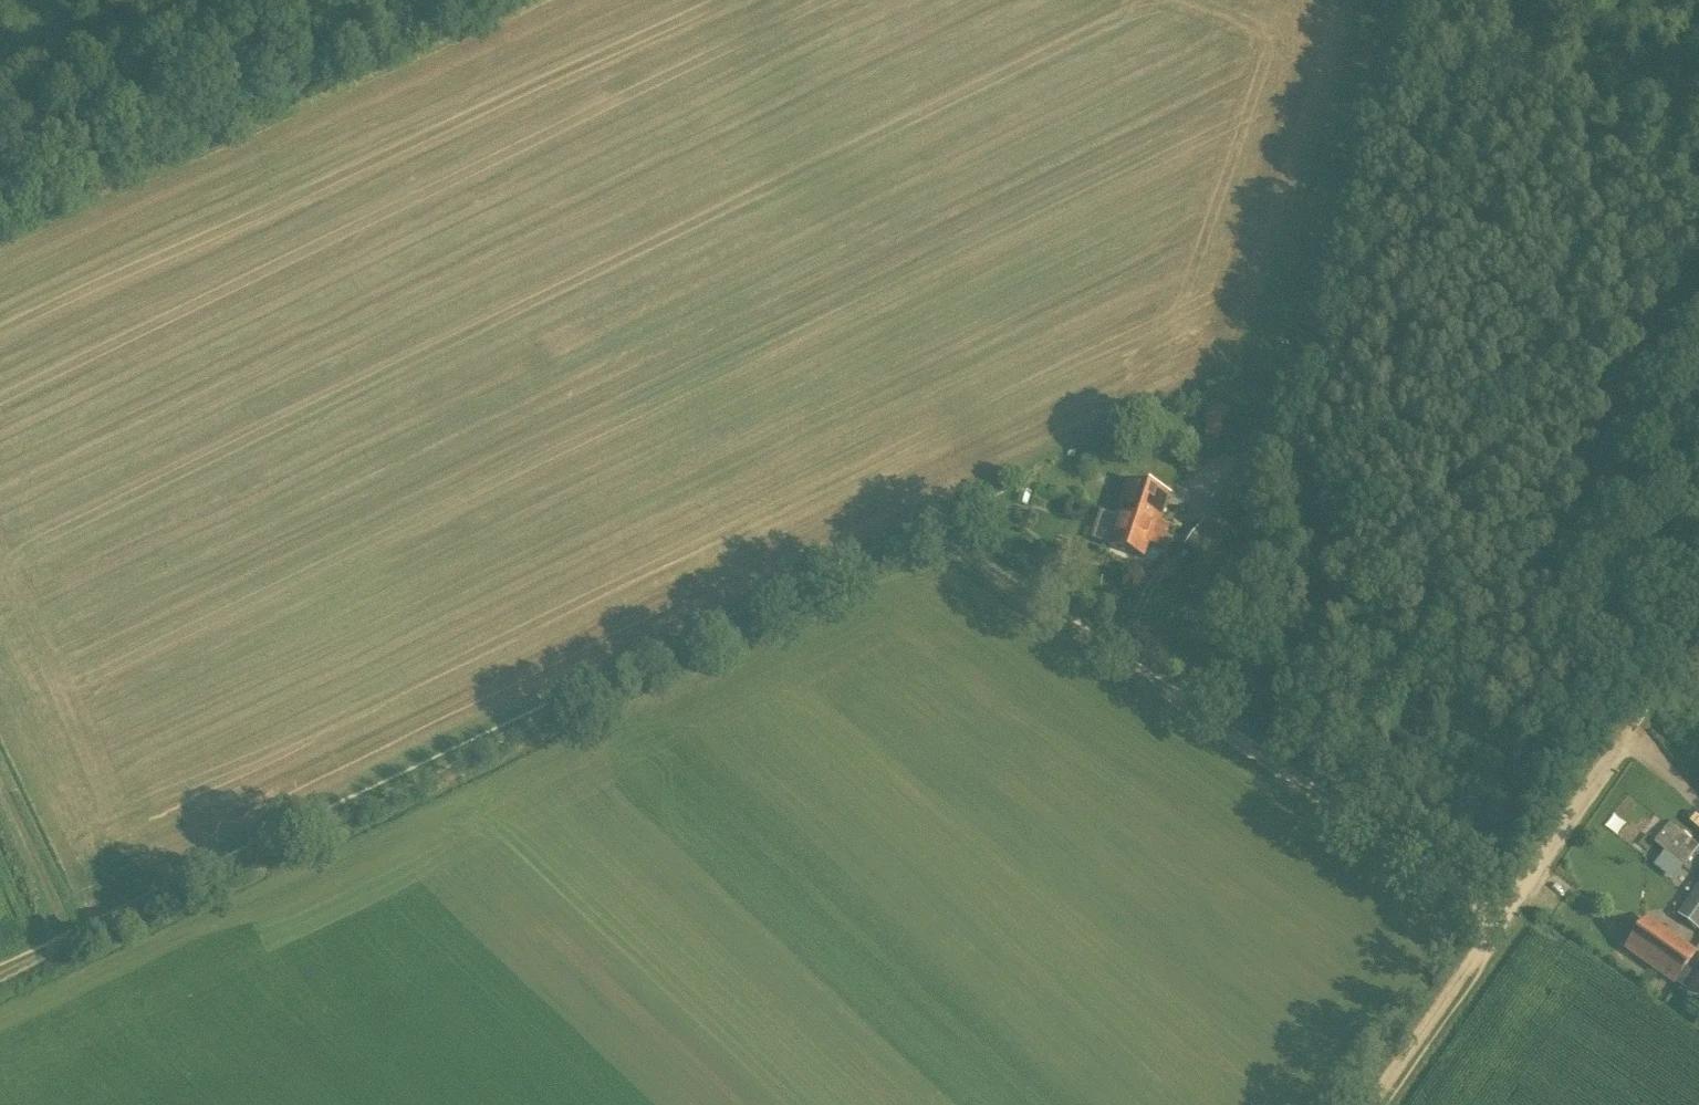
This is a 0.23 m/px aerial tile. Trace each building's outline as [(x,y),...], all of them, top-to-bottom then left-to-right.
[(1120,514),(1109,546),(1144,558),(1148,545),(1160,549),(1169,524),(1160,521),(1166,504),(1170,493),(1163,491),(1127,479),(1115,512),(1120,514)] [(1184,544),(1207,562),(1225,538),(1203,521),(1184,544)] [(1205,630),(1208,613),(1193,610),(1190,627),(1205,630)] [(1653,842),(1684,866),(1698,846),(1669,823),(1653,842)] [(1698,931),(1698,883),(1676,915),(1698,931)] [(1674,981),(1684,967),(1694,953),(1646,920),(1627,947),(1674,981)] [(1674,981),(1688,990),(1686,993),(1698,1002),(1698,975),(1698,977),(1684,967),(1674,981)]
